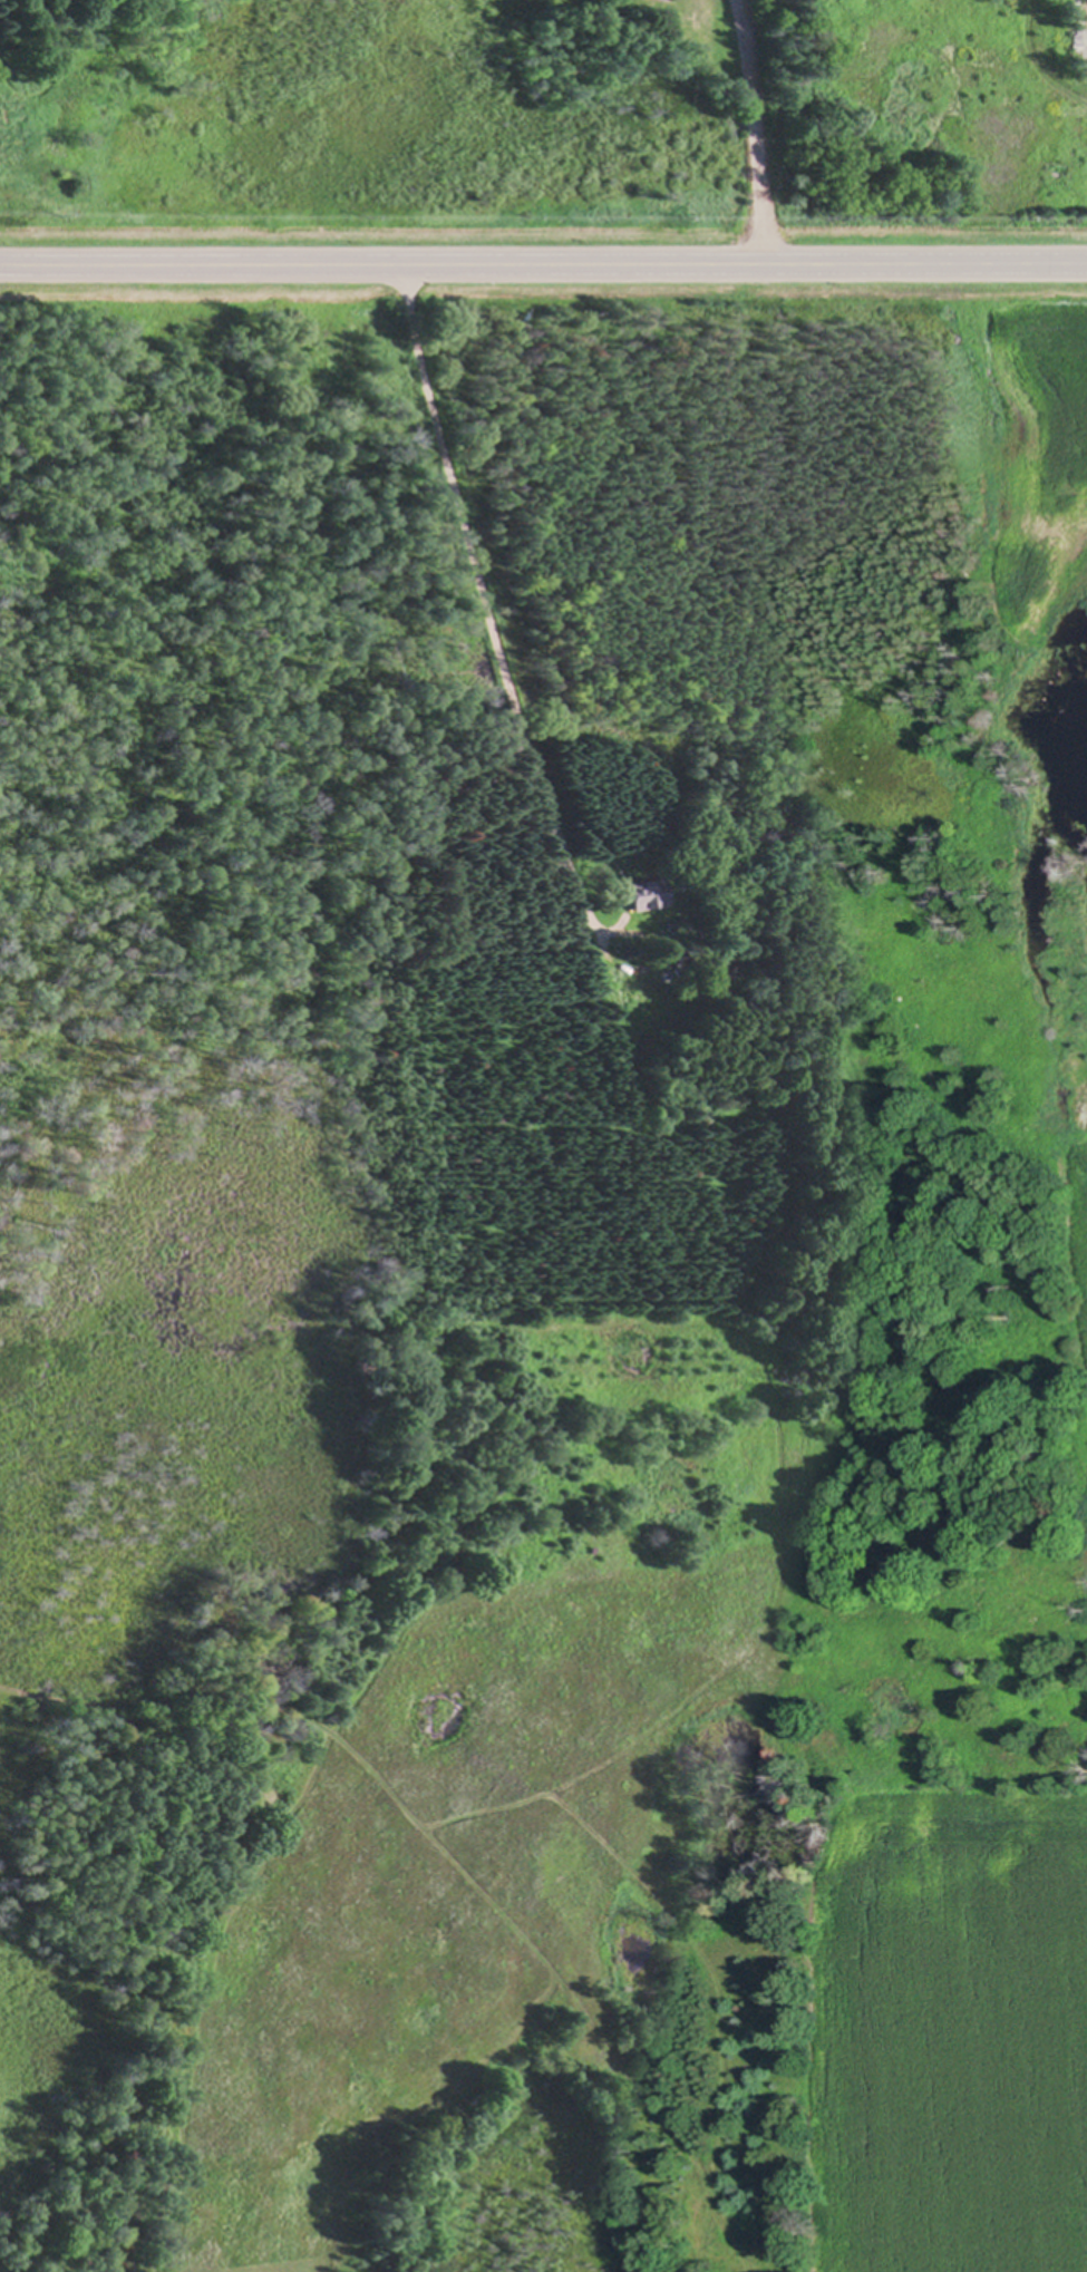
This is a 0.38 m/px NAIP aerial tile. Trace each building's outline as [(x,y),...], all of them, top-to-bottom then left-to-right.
[(664,906),(659,878),(620,885),(626,914),(664,906)]
